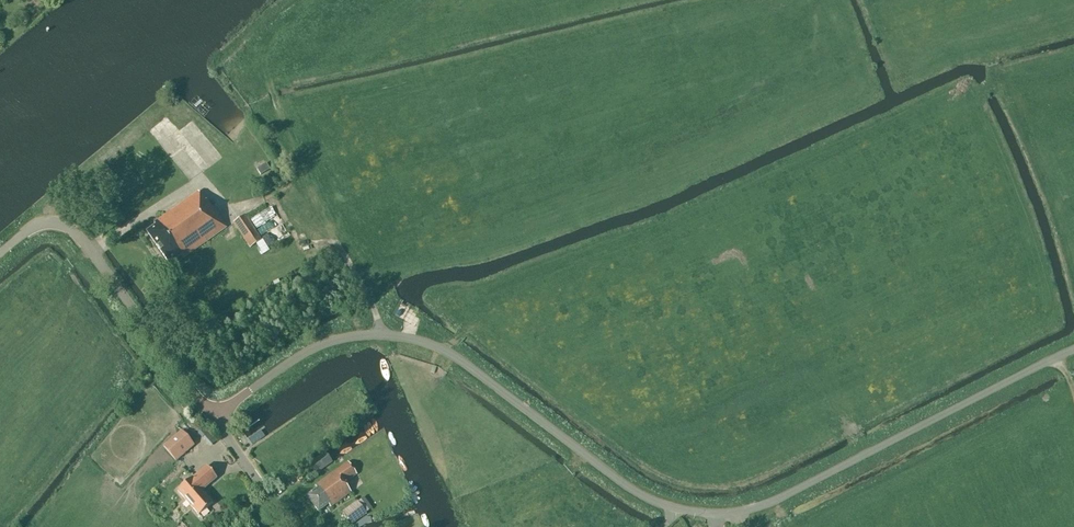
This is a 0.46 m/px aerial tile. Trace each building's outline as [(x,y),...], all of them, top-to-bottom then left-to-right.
[(261,172),(270,168),(266,159),(257,163),(261,172)] [(181,256),(182,258),(226,228),(206,200),(204,201),(198,192),(154,223),(155,225),(146,232),(169,264),(181,256)] [(245,215),(233,223),(251,248),(256,244),(262,240),(245,215)] [(402,310),(399,309),(396,314),(399,315),(401,317),(404,311),(402,310)] [(195,430),(199,434),(207,427),(202,420),(193,428),(195,430)] [(177,460),(192,447),(179,433),(164,446),(177,460)] [(330,454),(313,467),(317,473),(334,461),(330,454)] [(318,512),(328,504),(330,507),(351,492),(344,483),(357,474),(348,462),(315,486),(317,489),(307,496),(318,512)] [(206,466),(192,479),(191,478),(177,490),(185,500),(186,501),(190,506),(191,506),(199,515),(213,503),(202,491),(217,478),(206,466)] [(367,514),(366,513),(372,508),(364,497),(358,502),(357,501),(342,511),(352,525),(367,514)]
